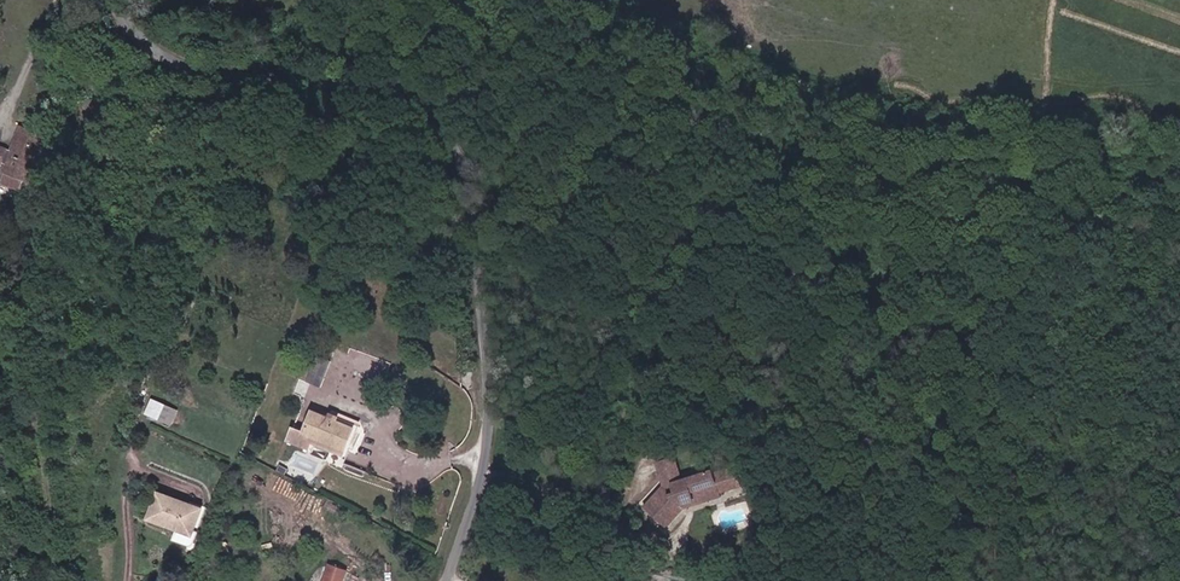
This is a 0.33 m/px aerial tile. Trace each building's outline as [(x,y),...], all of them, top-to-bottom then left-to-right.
[(24,180),(42,134),(21,126),(10,154),(5,152),(6,148),(0,146),(0,162),(7,165),(3,172),(4,173),(24,180)] [(1,184),(20,191),(24,180),(4,173),(1,184)] [(336,361),(322,354),(309,380),(324,387),(336,361)] [(173,425),(181,409),(154,396),(146,412),(173,425)] [(356,425),(348,443),(353,445),(362,422),(335,410),(333,416),(356,425)] [(356,425),(333,416),(318,411),(308,432),(297,428),(291,442),(315,451),(321,438),(333,443),(327,455),(346,463),(353,445),(348,443),(356,425)] [(723,497),(721,492),(716,473),(715,469),(687,477),(681,457),(679,457),(676,447),(661,449),(664,461),(661,461),(668,484),(651,506),(674,523),(689,506),(723,497)] [(737,468),(716,473),(721,492),(742,487),(737,468)] [(204,508),(161,492),(150,519),(194,534),(204,508)] [(334,568),(329,580),(348,580),(351,575),(334,568)]
